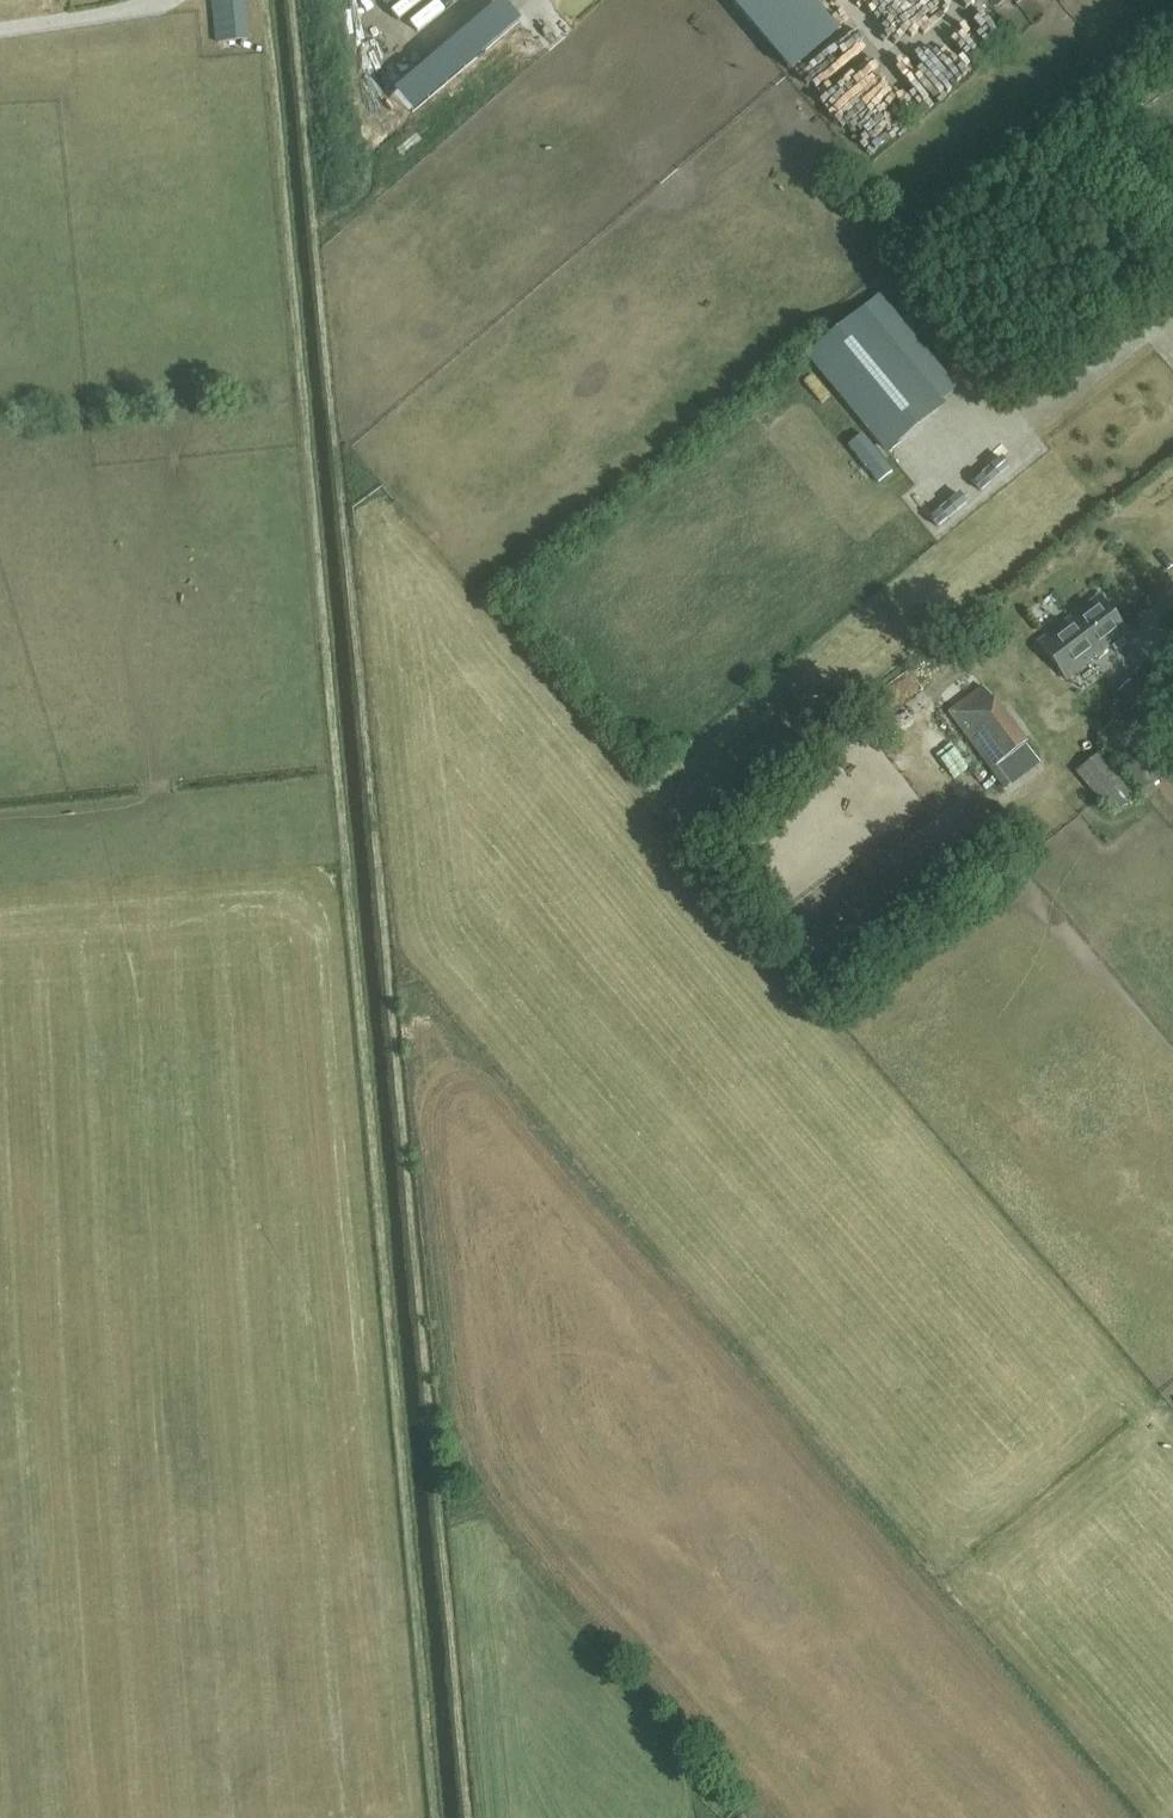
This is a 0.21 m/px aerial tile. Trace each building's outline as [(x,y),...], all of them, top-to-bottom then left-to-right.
[(245,42),(241,0),(212,0),(215,45),(245,42)] [(393,90),(412,112),(519,21),(501,0),(499,0),(393,90)] [(791,68),(837,28),(814,0),(733,0),(791,68)] [(808,355),(886,450),(942,404),(864,310),(808,355)] [(1065,679),(1126,632),(1098,597),(1037,644),(1065,679)] [(1133,709),(1147,697),(1132,679),(1118,691),(1133,709)] [(1005,790),(1040,764),(983,686),(947,713),(989,770),(990,769),(1005,790)] [(1130,708),(1096,736),(1141,790),(1172,763),(1172,759),(1130,708)] [(1111,815),(1138,792),(1103,750),(1076,772),(1111,815)]
